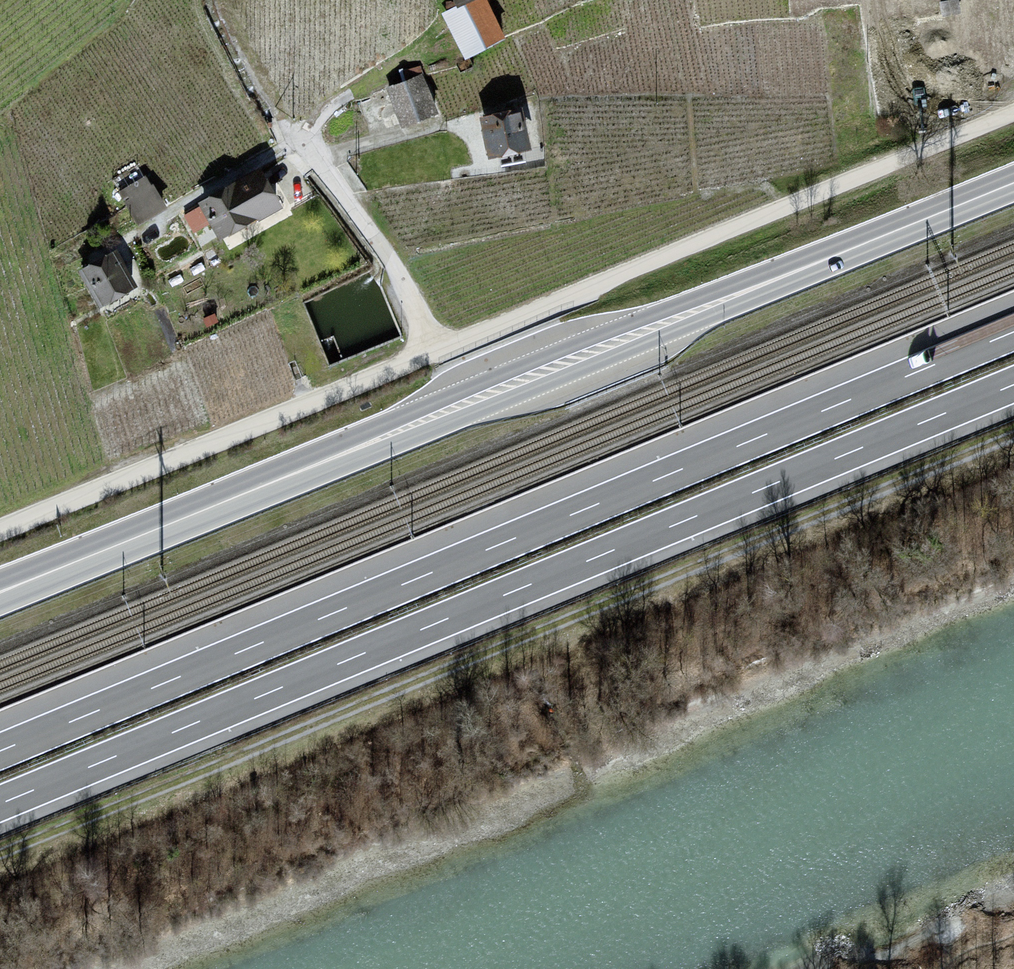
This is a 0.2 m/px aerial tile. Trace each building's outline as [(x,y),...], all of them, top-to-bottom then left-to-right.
[(459,8),(444,15),(466,57),(502,38),(484,0),(456,0),(459,8)] [(435,113),(421,79),(390,91),(404,126),(435,113)] [(528,148),(520,113),(483,121),(491,156),(528,148)] [(261,174),(187,214),(195,229),(211,220),(219,236),(253,218),(255,221),(279,208),(261,174)] [(146,179),(121,193),(137,222),(162,208),(146,179)] [(135,286),(117,254),(82,273),(100,305),(135,286)]
